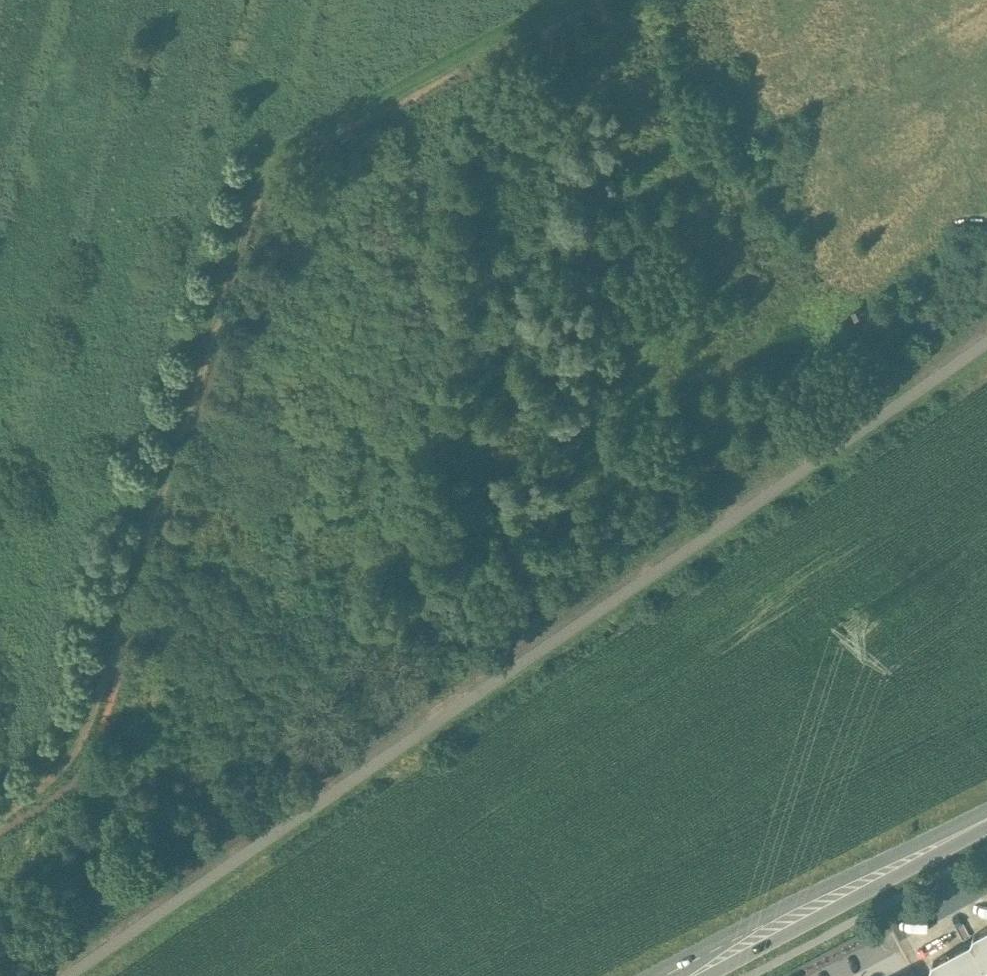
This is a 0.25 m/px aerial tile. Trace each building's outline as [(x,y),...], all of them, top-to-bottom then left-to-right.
[(975,933),(972,939),(933,960),(931,967),(936,975),(985,975),(986,975),(986,927),(975,933)]
